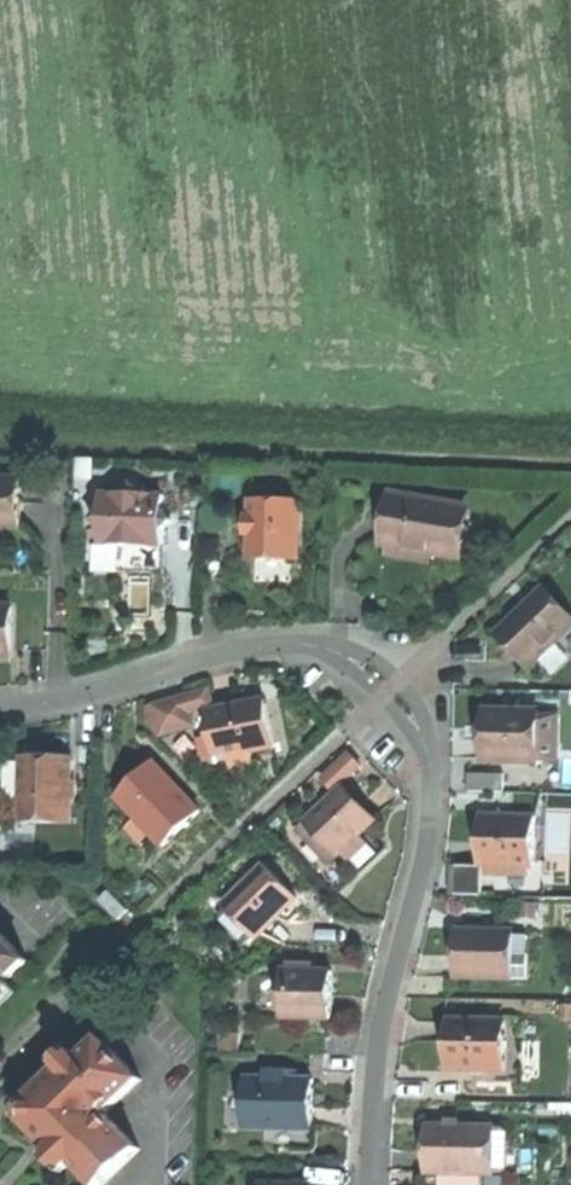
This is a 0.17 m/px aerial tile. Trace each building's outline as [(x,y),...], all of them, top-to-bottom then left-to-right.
[(20,526),(22,479),(0,479),(0,525),(20,526)] [(131,546),(164,546),(165,530),(173,521),(165,513),(165,496),(103,494),(102,511),(94,518),(102,527),(101,545),(131,546)] [(433,553),(454,557),(463,507),(392,494),(384,545),(388,546),(386,556),(411,560),(431,563),(433,553)] [(272,558),(299,559),(300,503),(252,502),(251,516),(247,516),(246,535),(251,535),(250,558),(272,558)] [(534,664),(570,629),(570,617),(544,589),(501,630),(515,645),(534,664)] [(11,656),(12,608),(0,607),(0,655),(11,656)] [(151,725),(161,736),(196,726),(191,714),(214,706),(209,690),(151,708),(151,725)] [(231,707),(206,712),(210,733),(202,735),(200,739),(204,758),(208,762),(214,764),(214,767),(229,764),(229,768),(253,764),(251,752),(276,747),(268,705),(252,708),(251,703),(231,707)] [(539,711),(483,711),(482,732),(482,762),(538,763),(538,760),(557,760),(558,717),(539,716),(539,711)] [(323,779),(335,792),(361,767),(349,754),(323,779)] [(44,758),(23,757),(22,822),(71,823),(73,758),(44,758)] [(136,780),(117,798),(164,847),(201,812),(155,762),(136,780)] [(504,775),(468,774),(468,792),(504,792),(504,775)] [(307,821),(339,856),(343,852),(359,837),(376,821),(343,787),(307,821)] [(536,817),(481,816),(481,846),(480,866),(484,866),(535,867),(536,817)] [(331,864),(339,856),(307,821),(298,830),(331,864)] [(366,844),(359,837),(343,852),(350,860),(359,851),(366,844)] [(251,934),(256,939),(282,914),(298,898),(265,865),(228,902),(255,929),(251,934)] [(451,865),(450,896),(483,897),(484,866),(480,866),(451,865)] [(128,910),(109,891),(100,900),(119,919),(128,910)] [(251,934),(255,929),(228,902),(207,922),(235,949),(251,934)] [(456,978),(508,979),(508,932),(457,931),(457,952),(456,978)] [(12,987),(7,981),(27,961),(0,933),(0,998),(12,987)] [(281,1018),(332,1019),(332,995),(333,972),(282,971),(281,1018)] [(505,1021),(451,1020),(450,1046),(449,1069),(503,1071),(505,1021)] [(70,1169),(75,1164),(96,1184),(103,1184),(140,1149),(106,1114),(142,1080),(102,1039),(82,1059),(76,1054),(22,1105),(21,1105),(21,1119),(22,1119),(42,1140),(47,1144),(52,1150),(52,1151),(70,1169)] [(313,1080),(246,1078),(245,1129),(312,1131),(312,1107),(313,1080)] [(504,1127),(429,1126),(429,1150),(428,1173),(503,1175),(508,1169),(509,1132),(504,1127)]
